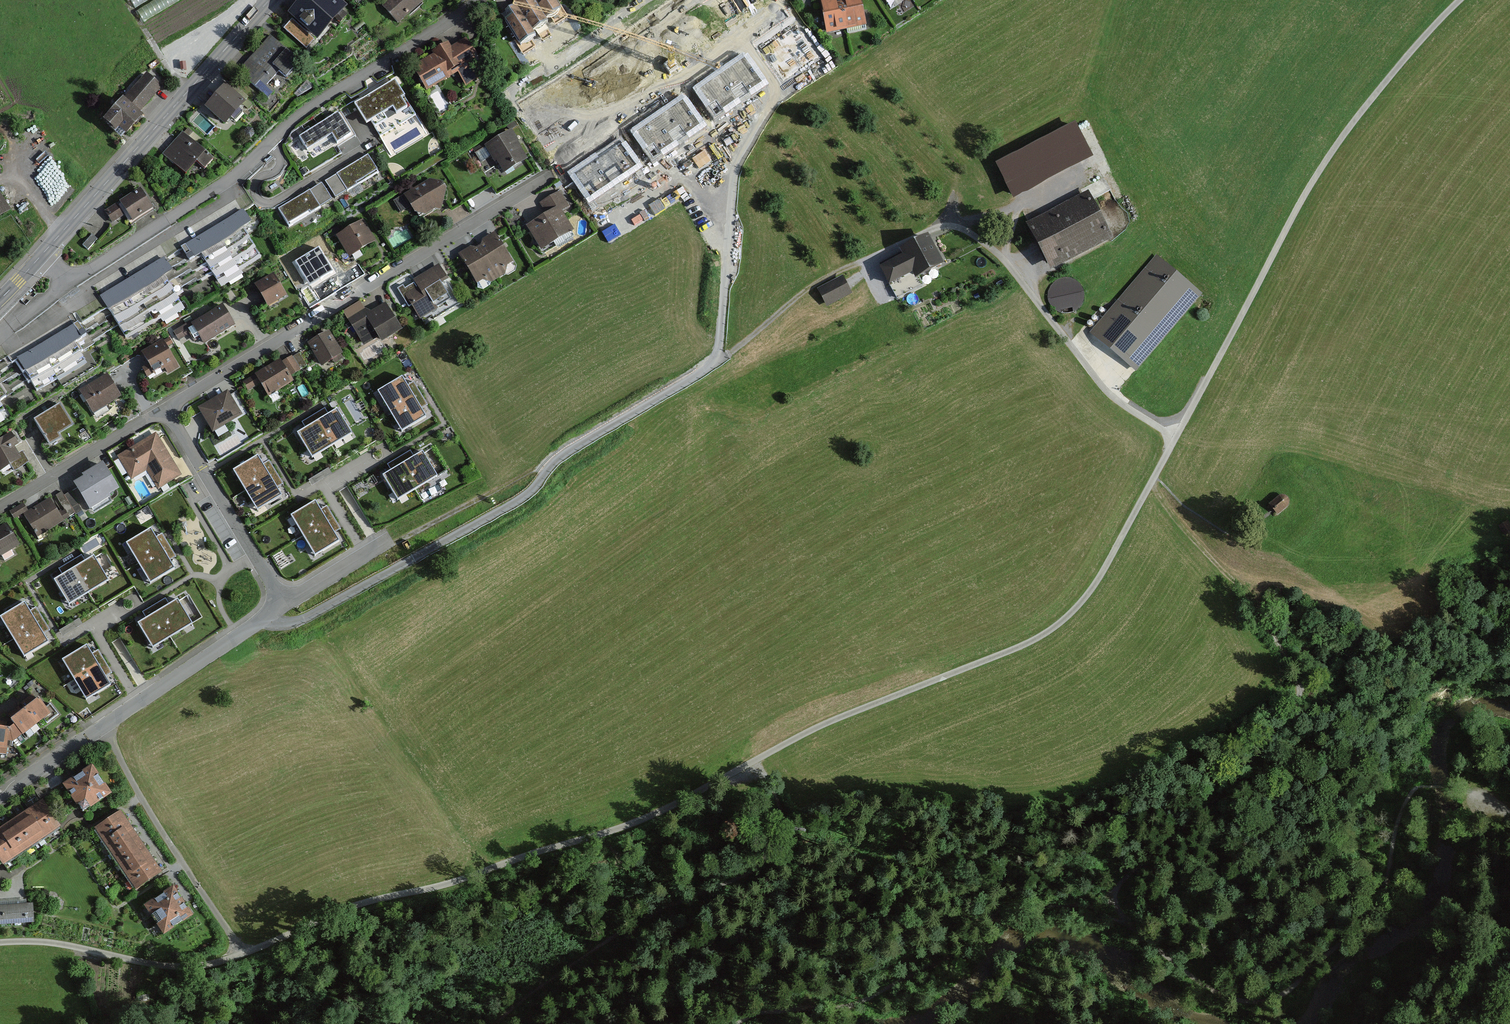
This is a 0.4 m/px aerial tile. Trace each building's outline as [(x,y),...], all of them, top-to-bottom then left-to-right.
[(340,0),(300,0),(287,14),(317,41),(348,7),(340,0)] [(399,26),(430,0),(389,0),(382,6),(399,26)] [(533,31),(547,22),(533,0),(514,0),(513,1),(516,5),(533,31)] [(556,0),(533,0),(546,19),(562,9),(556,0)] [(821,1),(828,33),(849,29),(842,0),(826,0),(821,1)] [(849,29),(869,25),(864,0),(842,0),(849,29)] [(509,18),(505,21),(521,45),(536,36),(533,31),(516,5),(505,11),(509,18)] [(300,64),(271,37),(238,71),(268,99),(300,64)] [(413,68),(427,93),(458,76),(465,89),(488,77),(467,39),(452,48),(449,42),(431,51),(434,56),(413,68)] [(745,55),(695,88),(714,116),(764,83),(745,55)] [(162,87),(147,74),(124,99),(138,113),(162,87)] [(415,115),(395,81),(356,104),(367,122),(372,119),(381,135),(415,115)] [(248,108),(227,87),(204,112),(225,132),(248,108)] [(684,96),(634,130),(653,158),(703,124),(684,96)] [(124,99),(101,124),(122,143),(145,119),(138,113),(124,99)] [(337,115),(301,137),(308,148),(332,134),(337,143),(350,135),(337,115)] [(1074,127),(999,165),(1014,194),(1089,156),(1074,127)] [(530,159),(513,130),(487,146),(504,174),(530,159)] [(213,163),(184,136),(163,158),(186,179),(198,166),(205,172),(213,163)] [(621,138),(571,172),(590,200),(640,166),(621,138)] [(377,172),(368,156),(338,174),(348,190),(377,172)] [(430,179),(404,196),(414,213),(426,218),(443,209),(447,190),(443,182),(430,179)] [(548,214),(527,227),(542,251),(574,231),(561,212),(571,206),(561,190),(541,203),(548,214)] [(1092,190),(1029,223),(1054,270),(1116,237),(1092,190)] [(309,191),(280,209),(290,225),(319,207),(309,191)] [(153,212),(141,192),(119,205),(131,226),(153,212)] [(9,212),(0,198),(0,217),(9,212)] [(179,248),(188,263),(200,255),(220,288),(265,262),(245,229),(251,225),(242,210),(179,248)] [(364,220),(336,236),(350,258),(377,242),(364,220)] [(479,247),(499,280),(507,276),(508,267),(515,263),(496,232),(482,240),(482,245),(479,247)] [(948,263),(930,233),(901,248),(905,253),(880,266),(891,286),(915,273),(919,279),(948,263)] [(321,244),(293,261),(307,285),(335,268),(321,244)] [(491,284),(499,280),(479,247),(476,248),(471,247),(458,254),(477,286),(485,282),(491,284)] [(1202,294),(1156,255),(1090,333),(1136,372),(1202,294)] [(163,258),(100,298),(127,342),(184,307),(165,277),(172,273),(163,258)] [(419,286),(404,294),(421,321),(450,303),(445,295),(450,291),(445,283),(449,280),(439,264),(415,279),(419,286)] [(288,296),(274,272),(255,283),(268,307),(288,296)] [(845,275),(819,290),(828,307),(855,292),(845,275)] [(1084,306),(1082,279),(1050,281),(1052,308),(1084,306)] [(360,300),(342,311),(363,347),(379,337),(383,343),(404,331),(386,302),(367,313),(360,300)] [(235,326),(223,305),(192,323),(204,344),(235,326)] [(77,324),(16,360),(37,396),(90,364),(77,342),(85,337),(77,324)] [(330,330),(308,343),(323,366),(344,353),(330,330)] [(164,338),(141,352),(155,374),(165,368),(169,374),(182,366),(164,338)] [(292,353),(255,374),(268,396),(295,381),(291,375),(301,369),(292,353)] [(109,371),(81,388),(95,412),(123,395),(109,371)] [(244,380),(250,389),(261,383),(255,373),(244,380)] [(413,398),(402,379),(379,392),(390,411),(413,398)] [(229,389),(199,407),(213,432),(243,414),(229,389)] [(10,416),(0,398),(0,422),(10,416)] [(425,417),(413,398),(390,411),(402,431),(425,417)] [(59,404),(33,420),(49,444),(62,436),(59,432),(72,424),(59,404)] [(337,411),(318,423),(331,445),(350,434),(337,411)] [(318,423),(299,434),(312,457),(331,445),(318,423)] [(0,438),(0,473),(22,459),(15,447),(21,443),(13,430),(0,438)] [(157,431),(117,454),(132,479),(147,470),(158,488),(182,474),(157,431)] [(422,454),(403,465),(417,488),(436,476),(422,454)] [(269,477),(257,458),(234,471),(246,491),(269,477)] [(403,465),(384,476),(398,499),(417,488),(403,465)] [(104,466),(76,483),(90,506),(118,489),(104,466)] [(280,496),(269,477),(246,491),(257,510),(280,496)] [(1284,494),(1270,505),(1278,514),(1291,503),(1284,494)] [(50,502),(27,515),(38,534),(61,521),(50,502)] [(326,522),(315,503),(292,517),(304,536),(326,522)] [(338,541),(326,522),(304,536),(315,555),(338,541)] [(0,530),(0,551),(2,554),(17,545),(6,526),(0,530)] [(162,550),(151,531),(128,544),(139,563),(162,550)] [(173,569),(162,550),(139,563),(151,582),(173,569)] [(93,559),(75,570),(88,592),(107,581),(93,559)] [(75,570),(56,581),(69,604),(88,592),(75,570)] [(177,602),(158,613),(172,636),(191,625),(177,602)] [(24,606),(3,619),(13,637),(35,624),(24,606)] [(158,613),(139,624),(153,647),(172,636),(158,613)] [(35,624),(13,637),(24,655),(45,642),(35,624)] [(86,649),(65,661),(76,680),(97,667),(86,649)] [(97,667),(76,680),(87,699),(108,686),(97,667)] [(40,696),(27,707),(38,722),(44,717),(46,721),(55,714),(40,696)] [(25,732),(38,722),(27,707),(13,718),(25,732)] [(0,727),(0,747),(9,748),(11,728),(0,727)] [(112,791),(93,764),(66,783),(85,810),(112,791)] [(15,819),(32,846),(62,826),(44,799),(15,819)] [(97,827),(105,839),(130,823),(121,811),(97,827)] [(32,846),(15,819),(0,828),(0,856),(5,863),(32,846)] [(105,839),(113,851),(138,835),(130,823),(105,839)] [(121,863),(146,847),(138,835),(113,851),(121,863)] [(121,863),(130,876),(155,859),(146,847),(121,863)] [(163,871),(155,859),(130,876),(138,888),(163,871)] [(193,912),(176,886),(148,905),(165,931),(193,912)] [(0,906),(0,919),(33,917),(32,904),(0,906)]
